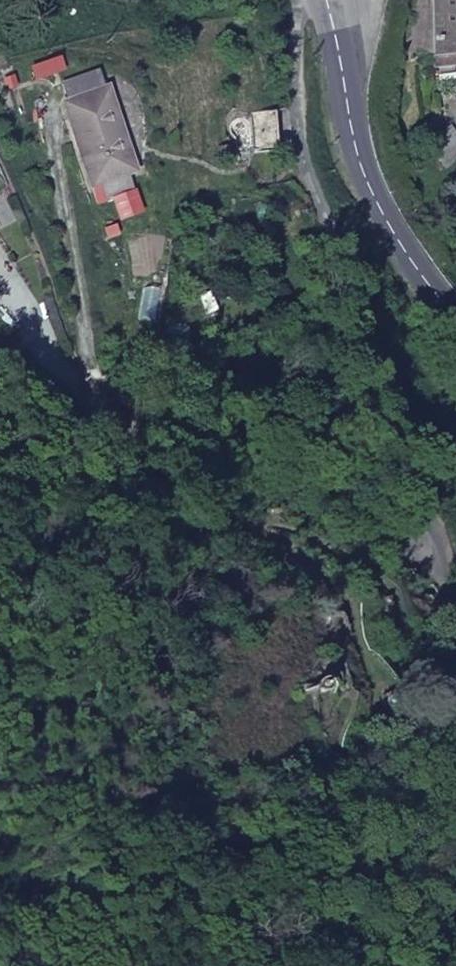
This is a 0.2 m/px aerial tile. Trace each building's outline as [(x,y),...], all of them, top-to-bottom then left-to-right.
[(92,96),(54,112),(87,189),(124,171),(92,96)] [(279,151),(276,111),(255,113),(259,153),(279,151)] [(130,181),(107,190),(117,213),(140,203),(130,181)]
